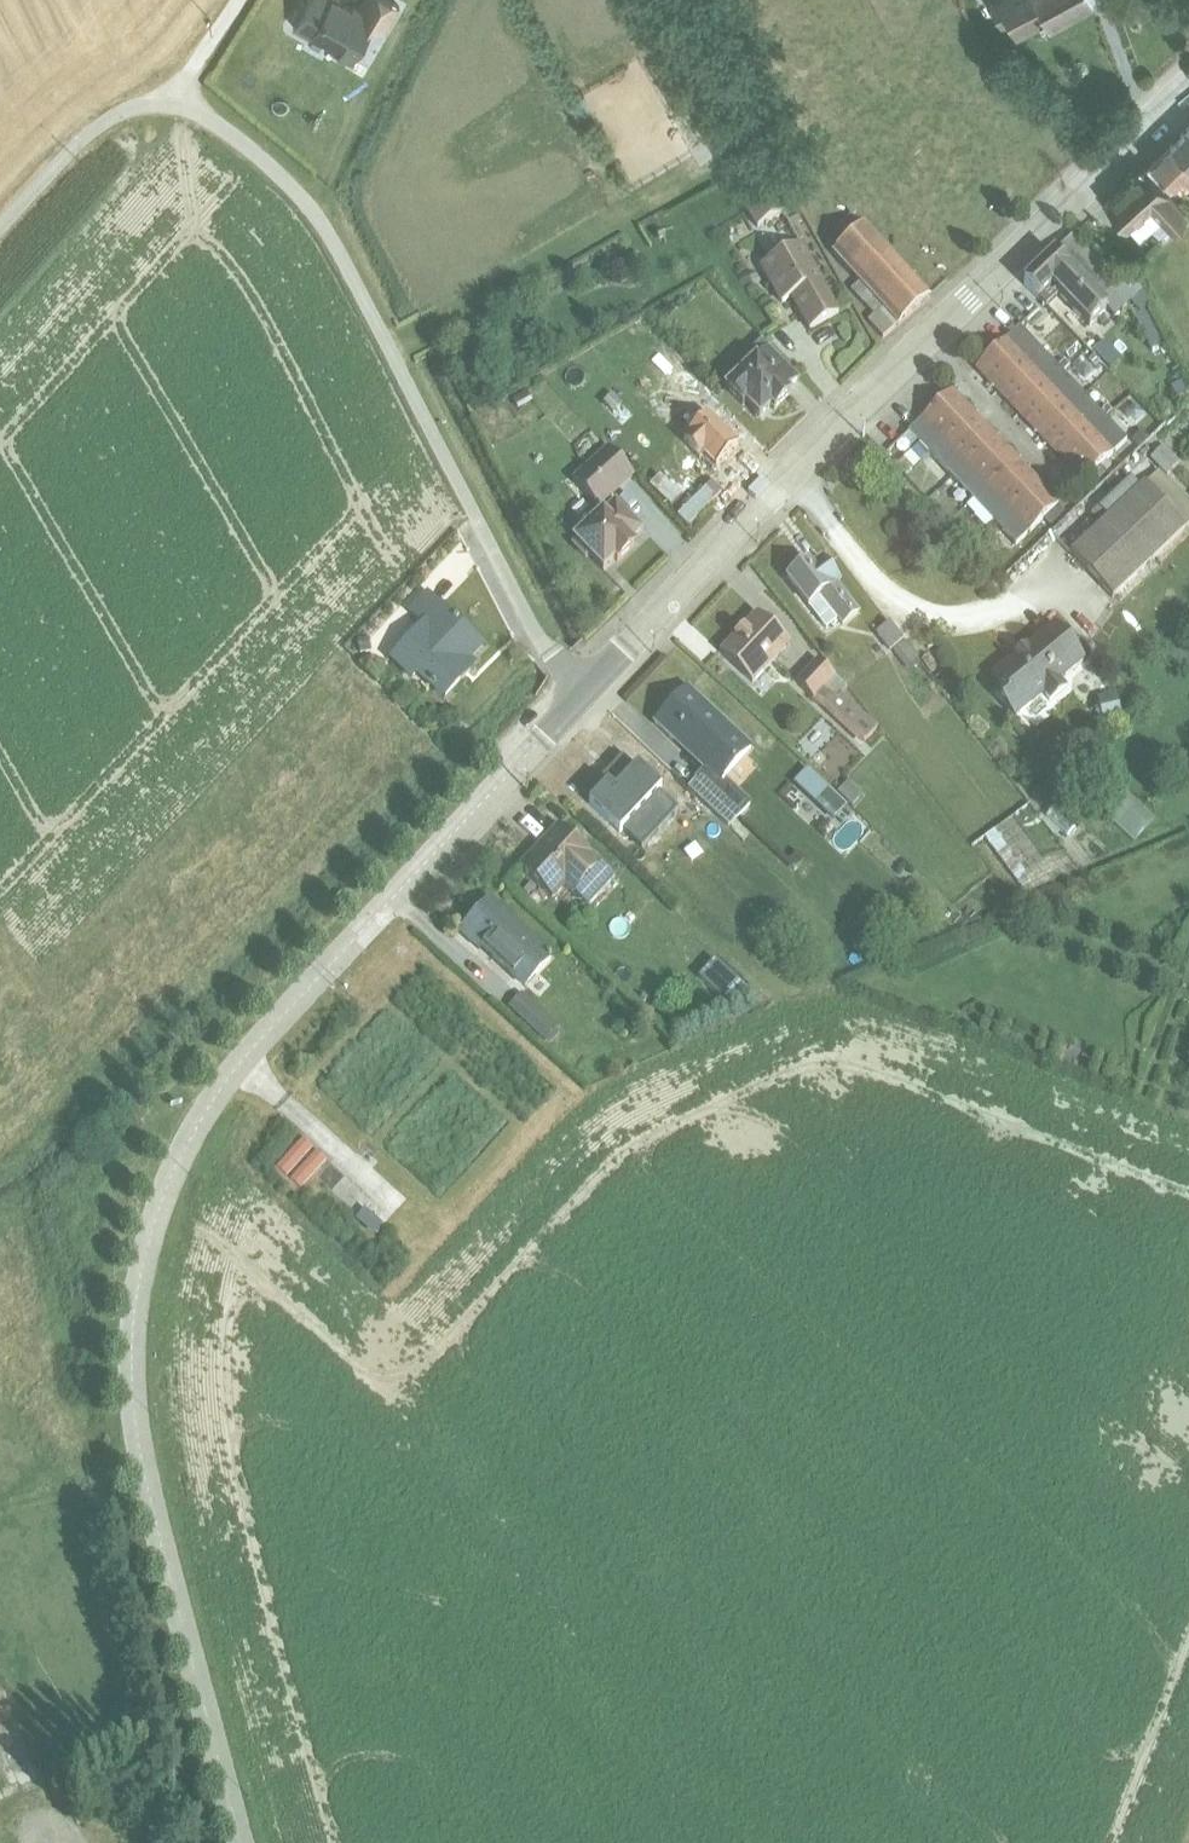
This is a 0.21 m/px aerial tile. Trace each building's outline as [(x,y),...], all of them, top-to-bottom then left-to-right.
[(292,19),(296,22),(293,26),(311,36),(313,33),(332,44),(330,48),(351,60),(372,25),(384,32),(400,5),(391,0),(360,0),(358,4),(352,1),(351,3),(345,0),(309,0),(307,2),(304,0),(303,0),(292,19)] [(990,4),(1002,27),(1009,23),(1016,37),(1045,22),(1049,29),(1094,4),(1092,0),(998,0),(990,4)] [(731,84),(689,106),(717,157),(741,145),(760,135),(731,84)] [(1188,162),(1188,125),(1170,143),(1188,162)] [(1171,194),(1185,180),(1188,184),(1188,162),(1170,143),(1146,167),(1171,194)] [(1146,167),(1105,204),(1128,230),(1130,227),(1140,238),(1150,228),(1163,240),(1188,216),(1188,214),(1171,194),(1146,167)] [(767,182),(739,198),(756,230),(785,213),(767,182)] [(845,243),(832,254),(860,283),(852,291),(874,316),(869,321),(883,338),(931,297),(857,212),(836,230),(845,243)] [(1101,302),(1119,285),(1115,280),(1125,270),(1117,263),(1106,274),(1071,238),(1054,254),(1101,302)] [(800,245),(759,267),(780,305),(792,298),(810,330),(839,314),(800,245)] [(1101,302),(1054,254),(1024,284),(1046,307),(1059,296),(1089,327),(1108,309),(1115,319),(1132,303),(1140,313),(1135,318),(1151,351),(1165,344),(1146,310),(1151,305),(1128,277),(1119,285),(1101,302)] [(999,390),(1041,350),(1020,327),(977,367),(999,390)] [(753,361),(724,388),(744,408),(747,405),(760,417),(771,406),(775,410),(791,395),(787,391),(800,379),(762,341),(748,355),(753,361)] [(1104,341),(1093,351),(1110,368),(1121,358),(1104,341)] [(1041,350),(999,390),(1021,413),(1063,373),(1041,350)] [(655,367),(688,390),(698,375),(665,352),(655,367)] [(1084,389),(1098,373),(1085,362),(1071,378),(1084,389)] [(1063,373),(1021,413),(1042,435),(1084,395),(1063,373)] [(673,419),(693,398),(674,379),(653,401),(673,419)] [(909,432),(917,441),(931,456),(973,415),(951,392),(909,432)] [(1084,395),(1042,435),(1063,458),(1106,418),(1084,395)] [(1137,404),(1126,413),(1136,426),(1148,416),(1137,404)] [(695,429),(682,442),(700,461),(706,455),(717,467),(737,446),(699,406),(685,419),(695,429)] [(973,415),(931,456),(951,477),(994,438),(973,415)] [(1106,418),(1063,458),(1085,481),(1100,467),(1127,441),(1106,418)] [(917,441),(909,432),(902,439),(910,448),(917,441)] [(994,438),(951,477),(973,501),(1015,460),(994,438)] [(607,446),(573,479),(600,509),(635,476),(607,446)] [(1164,446),(1151,459),(1166,475),(1180,463),(1164,446)] [(951,477),(931,456),(924,462),(944,483),(951,477)] [(1015,460),(973,501),(994,523),(1036,483),(1015,460)] [(1100,467),(1085,481),(1092,488),(1107,474),(1100,467)] [(1107,519),(1071,553),(1114,599),(1188,525),(1188,502),(1159,471),(1145,486),(1144,484),(1140,488),(1107,519)] [(1107,519),(1140,488),(1130,480),(1099,510),(1107,519)] [(1036,483),(994,523),(1016,546),(1043,521),(1058,506),(1036,483)] [(577,542),(574,545),(586,557),(589,554),(604,569),(615,559),(618,561),(635,545),(629,540),(642,528),(615,501),(575,540),(577,542)] [(1058,506),(1043,521),(1051,528),(1065,513),(1058,506)] [(809,562),(788,579),(827,629),(837,621),(842,628),(860,613),(838,585),(841,582),(822,559),(821,559),(812,566),(809,562)] [(453,674),(470,658),(483,646),(428,595),(410,614),(421,625),(388,660),(412,682),(419,674),(445,698),(461,681),(453,674)] [(758,615),(721,654),(754,685),(790,646),(758,615)] [(889,623),(876,633),(890,652),(892,650),(909,671),(920,663),(889,623)] [(1054,624),(992,676),(1005,693),(998,699),(1015,721),(1044,697),(1050,704),(1067,689),(1061,682),(1086,662),(1054,624)] [(453,674),(461,681),(477,663),(470,658),(453,674)] [(816,660),(795,683),(861,747),(878,728),(842,695),(847,688),(816,660)] [(688,689),(655,724),(704,770),(695,781),(696,782),(689,790),(729,827),(752,805),(725,779),(752,750),(688,689)] [(1096,706),(1094,708),(1096,715),(1100,719),(1102,719),(1103,723),(1122,720),(1117,694),(1097,699),(1098,704),(1096,706)] [(583,795),(631,843),(667,807),(619,759),(583,795)] [(807,769),(793,784),(834,821),(847,806),(807,769)] [(849,780),(838,792),(853,805),(864,793),(849,780)] [(1120,789),(1101,811),(1135,841),(1154,819),(1120,789)] [(679,819),(703,842),(715,829),(691,806),(679,819)] [(1056,806),(1046,816),(1069,836),(1077,825),(1056,806)] [(1014,816),(984,837),(1025,893),(1077,868),(1066,853),(1045,858),(1014,816)] [(560,827),(520,870),(554,901),(565,891),(572,898),(574,896),(588,908),(616,879),(560,827)] [(490,902),(460,933),(479,952),(481,950),(525,991),(552,961),(490,902)] [(622,915),(607,933),(619,942),(633,925),(622,915)] [(715,960),(698,978),(727,1004),(744,986),(715,960)] [(522,995),(508,1009),(549,1046),(562,1033),(522,995)] [(302,1137),(277,1167),(288,1176),(313,1147),(302,1137)] [(316,1150),(291,1179),(302,1188),(327,1160),(316,1150)] [(365,1210),(355,1221),(374,1238),(384,1228),(365,1210)]
